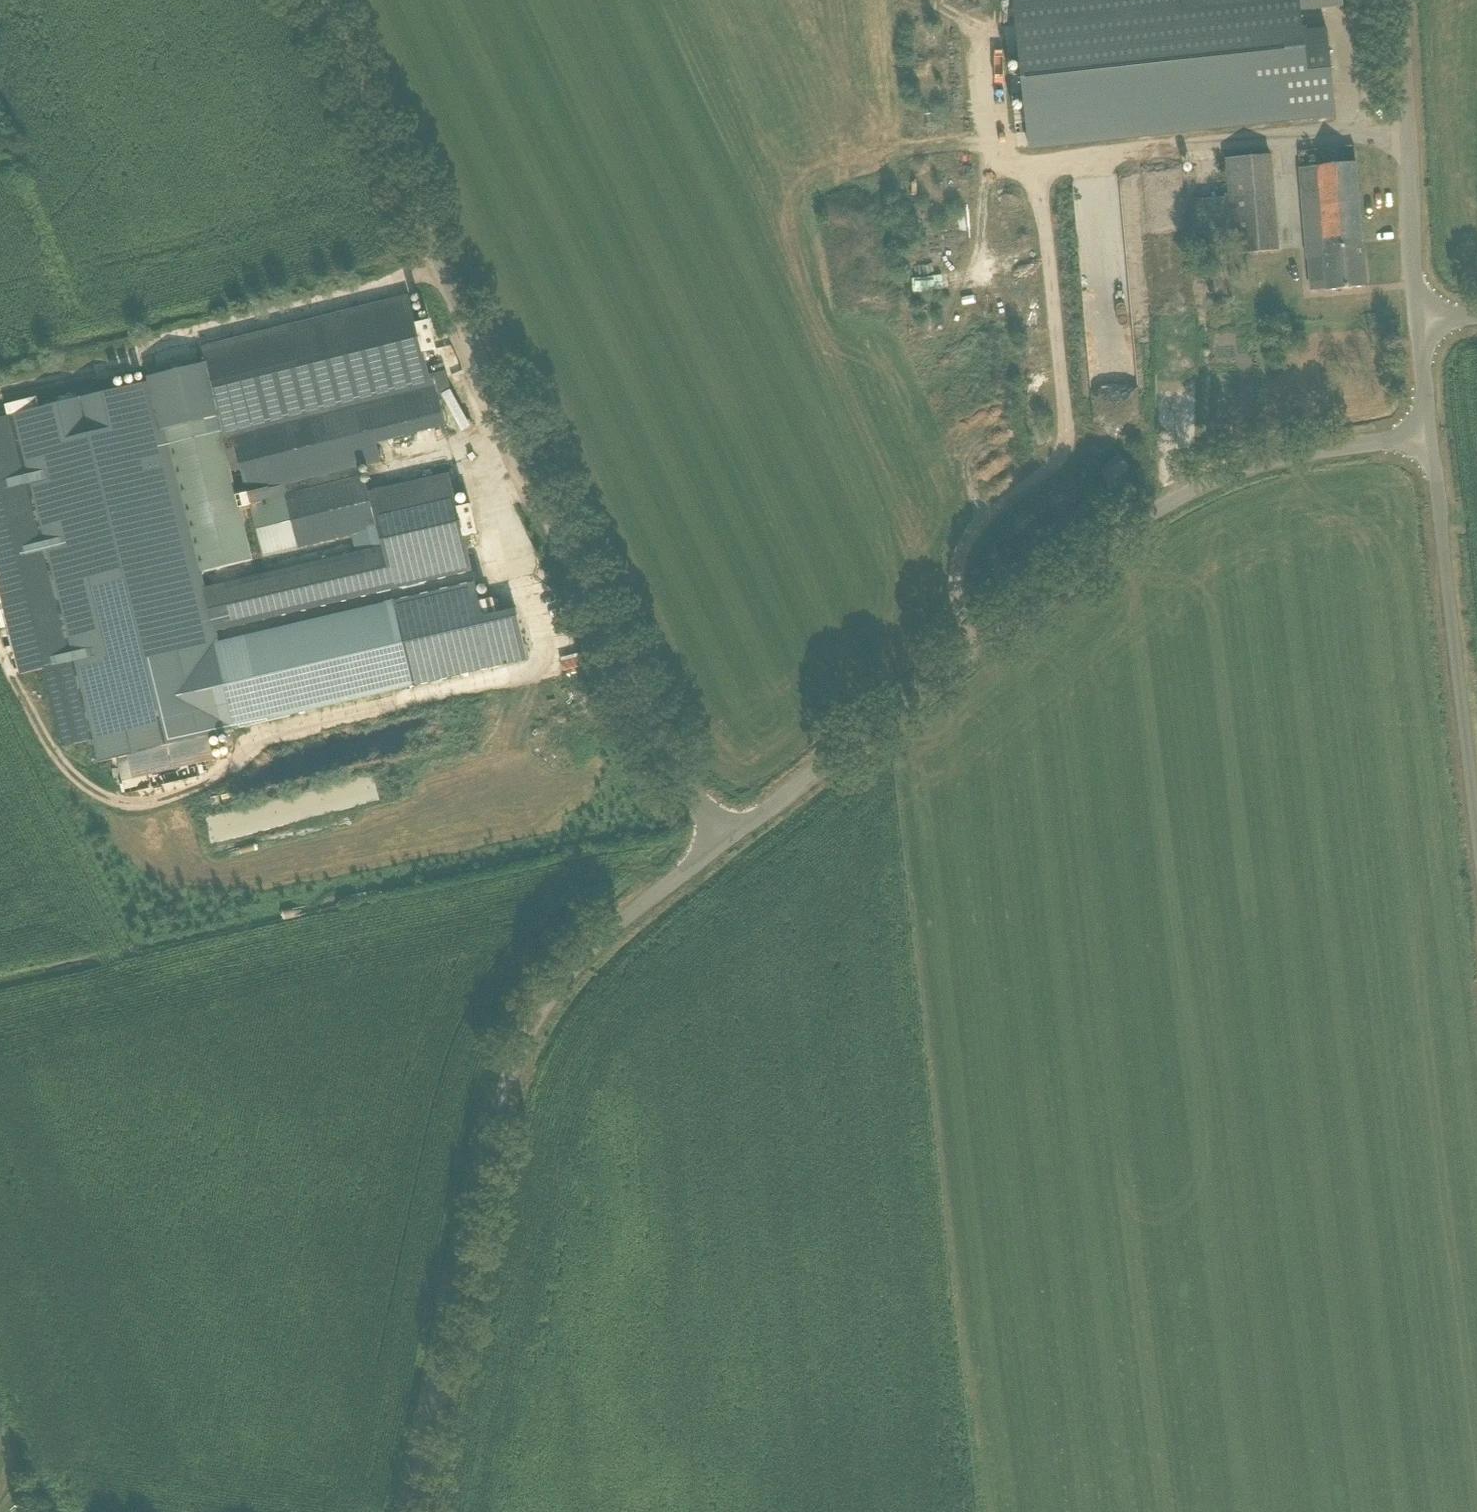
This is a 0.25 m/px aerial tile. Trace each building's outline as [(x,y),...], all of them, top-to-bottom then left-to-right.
[(1012,0),(1029,148),(1335,114),(1326,32),(1326,30),(1306,32),(1305,32),(1304,29),(1304,28),(1301,29),(1299,11),(1343,6),(1343,0),(1016,0),(1012,0)] [(1224,159),(1233,255),(1278,251),(1270,155),(1224,159)] [(1356,164),(1300,169),(1307,255),(1324,254),(1327,291),(1367,287),(1356,164)] [(406,298),(201,349),(205,367),(218,416),(206,419),(210,436),(221,433),(225,451),(236,448),(233,435),(428,386),(420,353),(437,349),(430,321),(413,325),(406,298)] [(236,448),(225,451),(221,433),(210,436),(206,419),(218,416),(205,367),(13,414),(93,740),(99,763),(127,756),(133,779),(214,759),(208,736),(415,686),(524,662),(513,612),(496,615),(491,593),(477,596),(474,584),(392,602),(388,587),(469,568),(463,541),(477,538),(466,491),(452,494),(445,468),(366,487),(363,477),(360,477),(357,468),(381,462),(376,443),(446,426),(436,385),(428,386),(233,435),(236,448)] [(0,417),(0,588),(22,675),(44,669),(63,747),(93,740),(13,414),(0,417)] [(1099,472),(1108,484),(1129,468),(1120,455),(1099,472)] [(586,654),(566,658),(568,670),(588,666),(586,654)]
